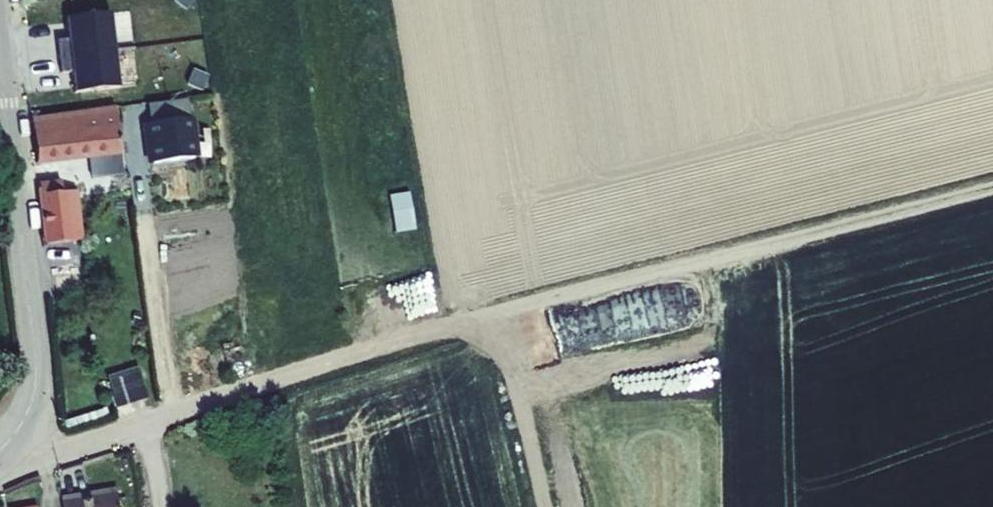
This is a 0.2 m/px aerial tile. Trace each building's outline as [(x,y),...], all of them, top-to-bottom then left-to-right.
[(107,47),(103,9),(59,14),(62,35),(43,37),(45,54),(107,47)] [(111,84),(107,47),(45,54),(47,70),(66,68),(68,89),(111,84)] [(186,120),(184,100),(145,105),(147,125),(186,120)] [(120,105),(36,116),(41,158),(94,151),(96,171),(128,167),(120,105)] [(193,159),(187,119),(142,126),(146,152),(149,151),(151,165),(193,159)] [(78,179),(92,175),(87,157),(73,161),(78,179)] [(65,175),(43,178),(50,239),(79,236),(76,205),(73,205),(72,195),(67,195),(66,185),(65,175)] [(81,183),(66,185),(67,195),(72,195),(73,205),(76,205),(79,236),(87,235),(81,183)] [(394,230),(416,228),(412,190),(391,192),(394,230)] [(142,366),(113,376),(122,403),(151,394),(142,366)] [(73,506),(129,506),(126,490),(93,495),(92,489),(70,493),(73,506)]
